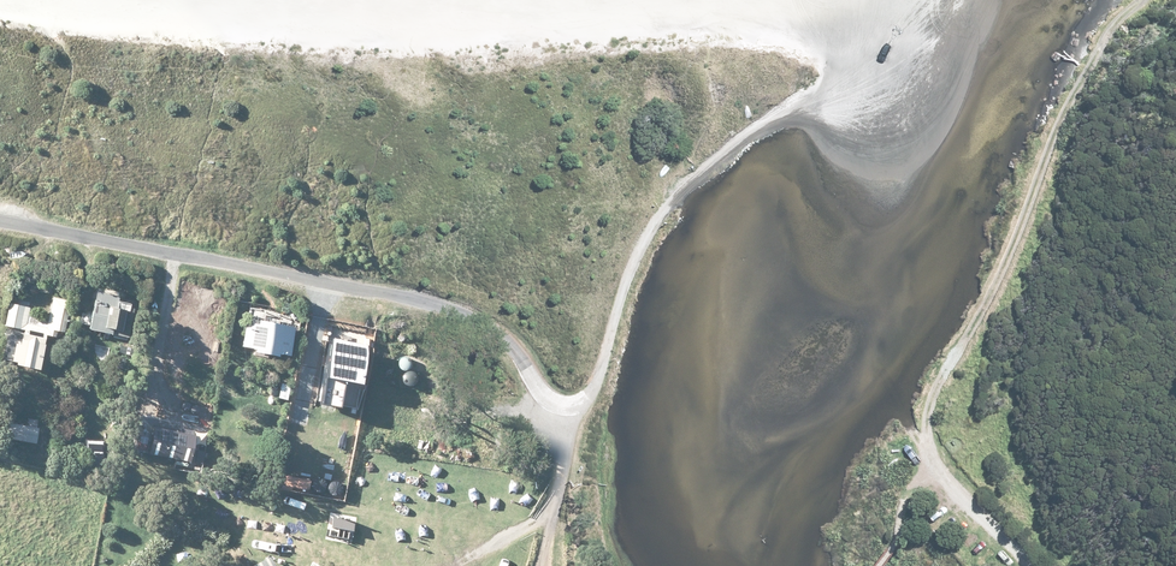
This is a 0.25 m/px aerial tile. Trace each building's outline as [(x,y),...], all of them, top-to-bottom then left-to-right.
[(99,293),(90,330),(128,339),(134,311),(130,310),(131,306),(118,303),(119,298),(99,293)] [(11,304),(6,326),(26,331),(22,346),(28,348),(29,342),(45,345),(47,335),(57,338),(58,332),(66,334),(73,302),(55,298),(48,329),(27,325),(31,309),(11,304)] [(246,326),(241,348),(256,351),(255,354),(280,358),(280,356),(292,358),(297,329),(260,322),(259,328),(246,326)] [(326,506),(295,500),(293,513),(300,514),(299,519),(316,522),(317,517),(323,518),(326,506)]
